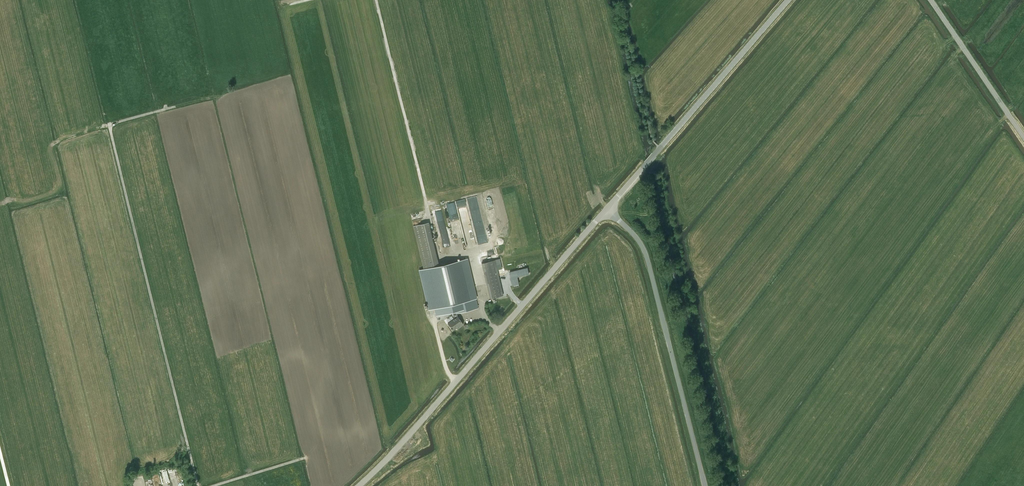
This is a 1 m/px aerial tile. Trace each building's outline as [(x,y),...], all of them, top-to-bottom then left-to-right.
[(445,220),(452,218),(457,249),(464,248),(457,203),(442,205),(443,213),(444,212),(445,220)] [(486,239),(478,204),(468,206),(476,242),(486,239)] [(438,265),(437,258),(428,222),(413,226),(424,269),(432,267),(434,267),(438,266),(438,265)] [(429,310),(434,308),(436,316),(453,311),(454,313),(454,314),(457,313),(478,308),(467,259),(445,264),(442,265),(438,265),(438,266),(434,267),(432,267),(424,269),(424,270),(419,271),(429,310)] [(481,263),(490,299),(503,295),(495,260),(481,263)] [(529,275),(528,269),(510,273),(513,285),(519,283),(517,278),(529,275)] [(459,327),(463,324),(457,316),(457,313),(454,314),(453,314),(454,319),(448,323),(453,330),(458,326),(459,327)] [(160,475),(163,485),(169,485),(168,483),(171,482),(172,485),(176,484),(174,474),(175,474),(173,469),(168,471),(169,473),(160,475)]
